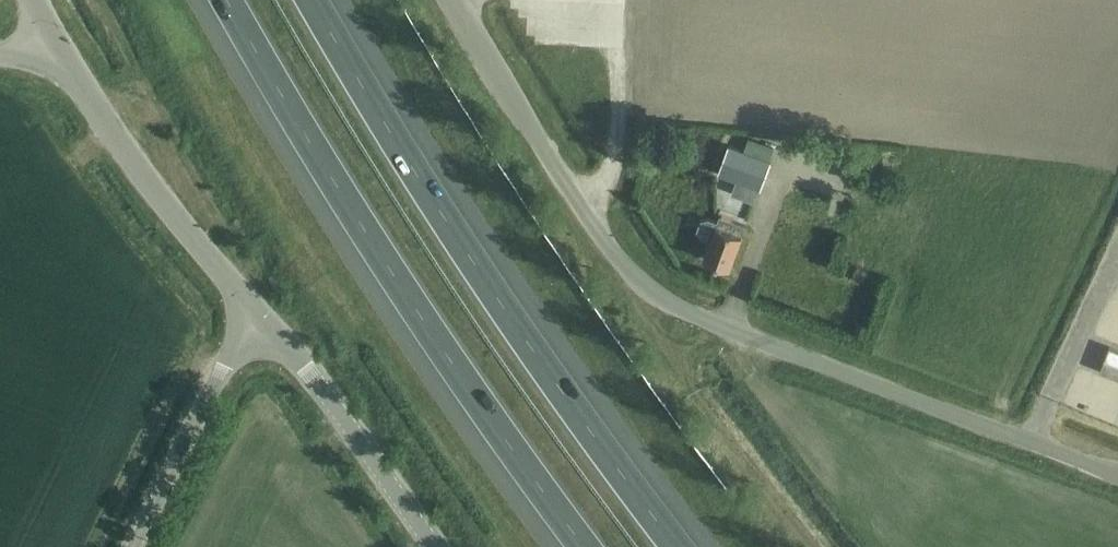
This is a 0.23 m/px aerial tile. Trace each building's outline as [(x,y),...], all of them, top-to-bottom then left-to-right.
[(719,173),(761,188),(776,147),(748,137),(744,150),(729,145),(719,173)] [(730,267),(742,236),(745,227),(719,217),(718,220),(709,217),(701,220),(698,230),(702,236),(711,239),(704,257),(730,267)] [(1100,371),(1117,377),(1117,349),(1109,346),(1100,371)]
